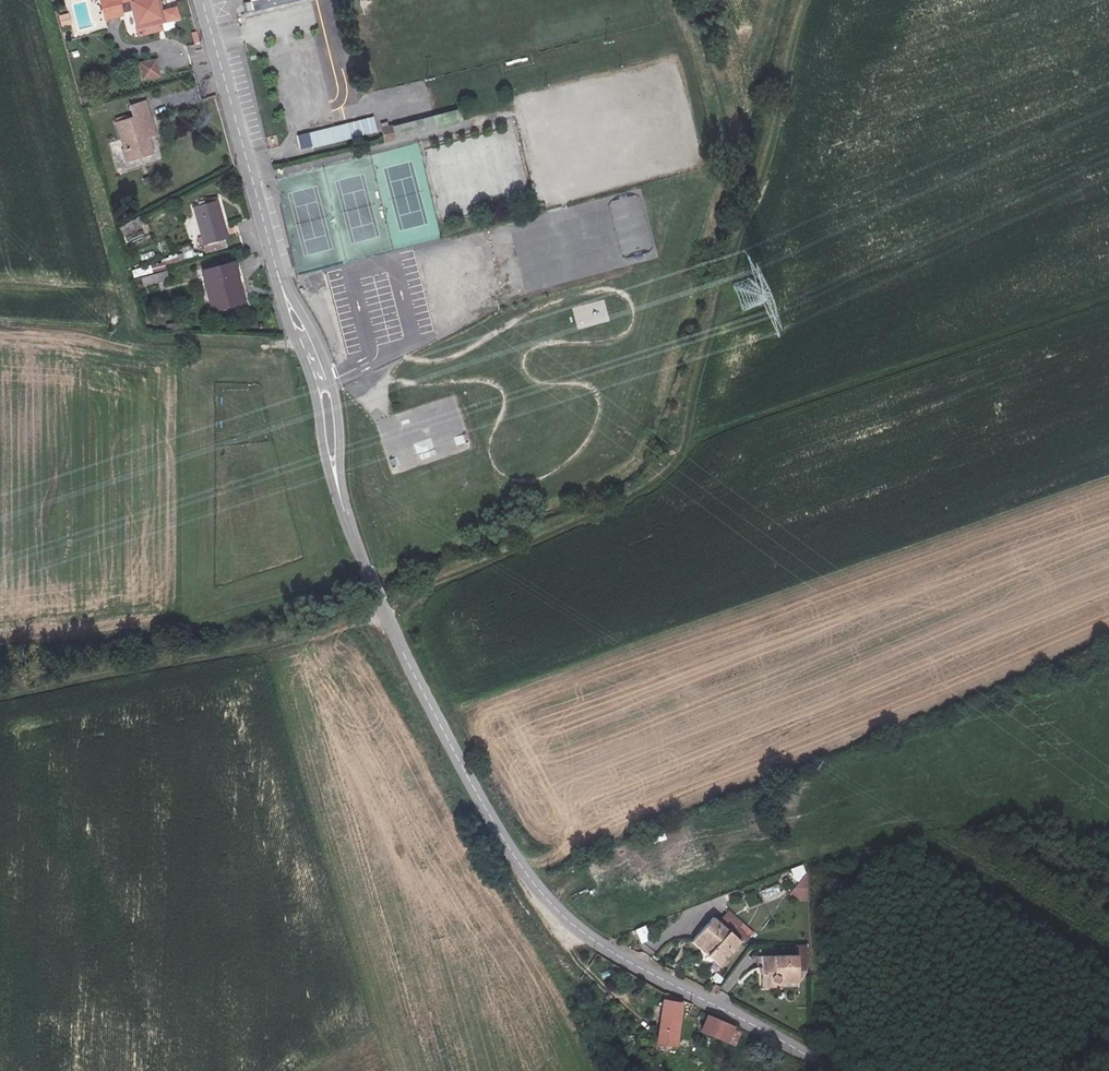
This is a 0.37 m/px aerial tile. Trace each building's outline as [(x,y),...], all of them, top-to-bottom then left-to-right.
[(155,0),(129,0),(136,28),(161,21),(155,0)] [(247,2),(242,4),(245,14),(301,0),(247,0),(247,2)] [(669,12),(655,15),(657,21),(670,18),(669,12)] [(69,13),(58,16),(62,28),(72,26),(69,13)] [(584,24),(570,26),(572,41),(586,39),(584,24)] [(502,28),(486,31),(488,44),(504,42),(502,28)] [(591,36),(606,33),(605,28),(590,31),(591,36)] [(543,46),(538,30),(524,34),(529,50),(543,46)] [(551,45),(565,42),(564,37),(549,40),(551,45)] [(534,67),(548,64),(547,58),(533,61),(534,67)] [(158,59),(140,62),(142,81),(161,78),(158,59)] [(438,108),(455,106),(454,99),(437,101),(438,108)] [(374,117),(296,135),(299,152),(377,134),(374,117)] [(117,125),(124,149),(130,147),(132,158),(153,151),(151,142),(145,143),(144,139),(152,136),(148,122),(136,126),(135,120),(117,125)] [(130,147),(124,149),(121,150),(124,160),(132,158),(130,147)] [(227,240),(216,202),(196,208),(206,246),(227,240)] [(171,255),(171,259),(192,261),(193,247),(182,247),(182,256),(171,255)] [(232,269),(206,277),(216,311),(246,303),(242,287),(237,288),(232,269)] [(159,272),(143,276),(146,285),(162,280),(159,272)] [(574,306),(577,327),(609,323),(606,302),(574,306)] [(492,351),(507,344),(504,338),(489,345),(492,351)] [(619,367),(619,359),(600,359),(600,367),(619,367)] [(537,364),(537,375),(545,375),(545,364),(537,364)] [(463,377),(481,375),(481,367),(462,369),(463,377)] [(470,398),(472,415),(480,414),(477,397),(470,398)] [(465,434),(454,438),(457,445),(468,441),(465,434)] [(792,900),(806,900),(806,867),(792,867),(792,900)] [(778,885),(759,891),(763,902),(781,896),(778,885)] [(733,921),(712,936),(723,952),(717,957),(727,970),(754,951),(733,921)] [(634,930),(640,944),(652,940),(646,926),(634,930)] [(723,952),(712,936),(706,941),(717,957),(723,952)] [(780,997),(793,994),(791,983),(811,978),(807,958),(772,965),(780,997)] [(791,983),(793,994),(814,989),(811,978),(791,983)] [(687,1005),(669,994),(661,1039),(676,1042),(682,1007),(687,1008),(687,1005)] [(706,1035),(730,1045),(735,1033),(727,1028),(712,1019),(706,1035)]
